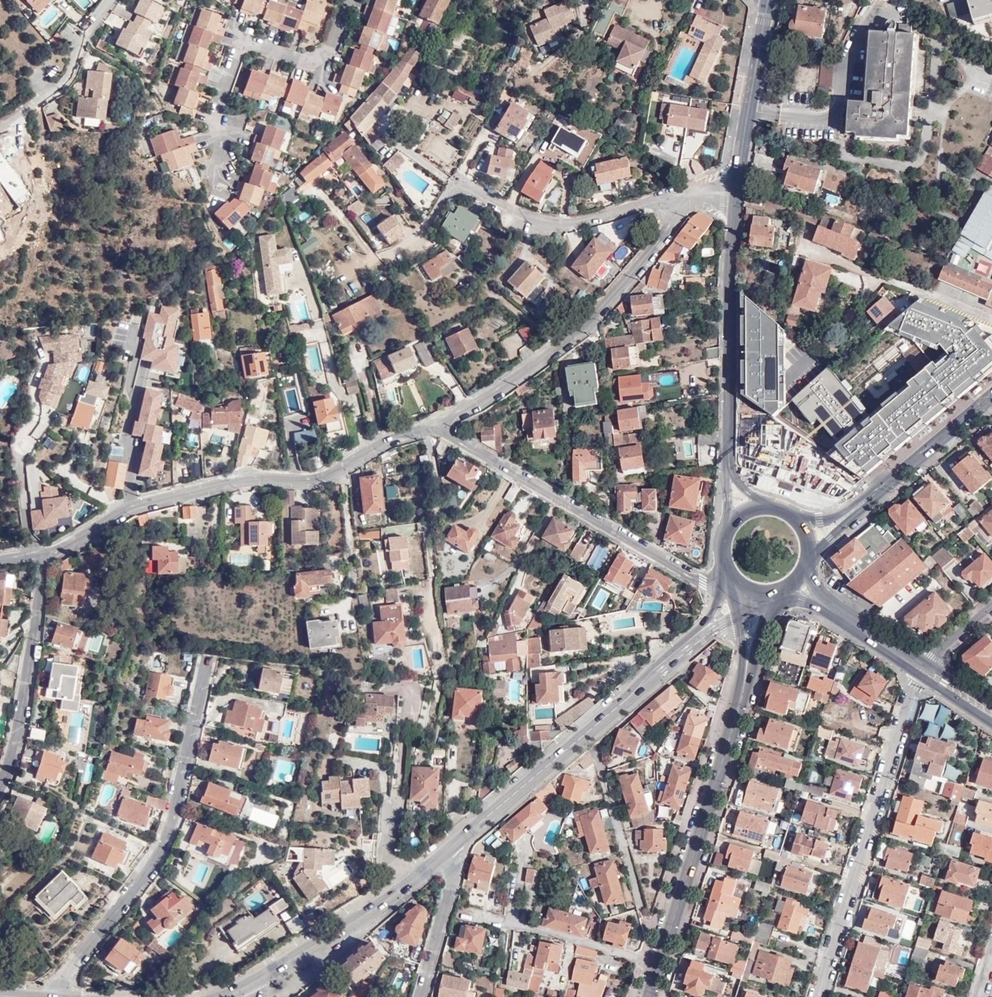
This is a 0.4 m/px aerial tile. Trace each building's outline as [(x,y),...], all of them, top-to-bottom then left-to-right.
[(27,1),(38,13),(43,9),(40,5),(45,0),(29,0),(27,1)] [(43,9),(52,0),(45,0),(40,5),(43,9)] [(134,13),(137,14),(134,20),(143,24),(144,25),(148,27),(151,21),(152,22),(160,7),(147,0),(140,0),(134,13)] [(239,11),(247,14),(248,11),(255,13),(257,9),(261,0),(243,0),(242,4),(239,11)] [(271,21),(270,25),(273,26),(274,24),(283,0),(279,0),(277,4),(269,0),(268,2),(266,6),(263,15),(262,18),(271,21)] [(278,28),(287,1),(285,0),(283,0),(274,24),(273,26),(278,28)] [(366,6),(390,15),(396,0),(375,0),(375,1),(371,0),(368,0),(366,6)] [(414,21),(413,29),(429,35),(446,0),(420,0),(414,21)] [(570,0),(568,0),(546,9),(549,16),(532,24),(540,45),(551,40),(553,43),(560,40),(555,30),(578,20),(570,0)] [(598,30),(596,37),(596,39),(602,42),(615,13),(623,16),(626,9),(630,0),(616,0),(612,9),(609,7),(598,30)] [(969,0),(962,0),(947,4),(951,19),(972,13),(969,0)] [(972,13),(975,21),(991,16),(991,0),(969,0),(972,13)] [(278,28),(285,30),(286,27),(291,28),(292,26),(293,23),(298,11),(294,10),(296,4),(287,1),(278,28)] [(296,27),(304,30),(307,22),(316,26),(323,7),(306,1),(302,12),(296,27)] [(369,16),(365,27),(384,34),(390,15),(366,6),(363,14),(369,16)] [(160,7),(152,22),(156,24),(164,9),(160,7)] [(798,21),(796,21),(792,24),(791,25),(791,28),(792,30),(793,32),(796,33),(796,34),(822,39),(827,10),(815,8),(814,10),(800,7),(798,21)] [(196,8),(190,22),(196,24),(201,10),(196,8)] [(626,9),(623,16),(630,19),(633,12),(626,9)] [(196,24),(216,31),(217,32),(218,32),(220,28),(216,27),(220,17),(201,10),(196,24)] [(291,28),(295,30),(302,12),(298,11),(293,23),(292,26),(291,28)] [(696,16),(688,34),(697,38),(698,34),(711,40),(718,26),(697,17),(696,16)] [(975,21),(976,25),(991,21),(991,20),(991,16),(975,21)] [(898,34),(911,35),(912,19),(907,18),(906,25),(899,24),(898,34)] [(134,20),(133,22),(147,29),(148,27),(144,25),(143,24),(134,20)] [(123,29),(115,45),(135,55),(148,30),(133,22),(130,21),(125,30),(123,29)] [(220,37),(222,37),(223,34),(218,32),(217,32),(216,31),(196,24),(195,27),(220,36),(220,37)] [(626,29),(638,35),(640,29),(628,24),(626,29)] [(188,25),(182,39),(184,40),(188,41),(193,26),(190,25),(189,25),(188,25)] [(616,25),(606,45),(621,51),(614,66),(634,75),(645,50),(650,40),(638,35),(616,25)] [(188,41),(201,45),(202,46),(208,48),(210,41),(217,44),(220,37),(220,36),(195,27),(193,26),(188,41)] [(148,30),(135,55),(139,57),(152,32),(148,30)] [(860,102),(857,134),(857,138),(898,140),(899,137),(899,124),(901,106),(911,107),(916,35),(911,35),(898,34),(870,32),(868,65),(866,103),(860,102)] [(56,33),(50,41),(53,42),(52,43),(57,46),(63,37),(56,33)] [(706,42),(690,75),(694,77),(707,50),(710,44),(711,40),(698,34),(697,38),(706,42)] [(98,38),(96,42),(107,47),(108,44),(98,38)] [(190,45),(207,51),(208,48),(202,46),(201,45),(188,41),(187,44),(190,45)] [(96,42),(94,45),(105,50),(107,47),(96,42)] [(182,42),(175,59),(179,61),(183,62),(190,45),(187,44),(182,42)] [(360,44),(358,51),(370,55),(372,49),(369,47),(360,44)] [(194,67),(201,69),(209,72),(212,64),(205,62),(208,52),(190,45),(183,62),(185,63),(194,67)] [(510,47),(506,58),(514,61),(518,50),(510,47)] [(411,62),(423,69),(424,68),(415,62),(420,56),(408,48),(402,57),(411,62)] [(350,59),(348,58),(345,65),(363,71),(372,75),(375,67),(369,64),(372,56),(370,55),(358,51),(353,49),(350,59)] [(645,50),(641,60),(646,63),(651,52),(645,50)] [(707,50),(694,77),(706,83),(719,55),(707,50)] [(419,71),(421,72),(423,69),(411,62),(402,57),(400,60),(419,71)] [(372,94),(385,106),(392,98),(394,95),(402,84),(409,88),(416,75),(419,71),(400,60),(372,94)] [(821,60),(819,87),(832,88),(835,61),(821,60)] [(89,71),(86,91),(102,94),(109,95),(112,68),(99,63),(96,72),(89,71)] [(184,66),(200,72),(201,69),(194,67),(185,63),(184,66)] [(169,80),(173,82),(175,83),(181,68),(174,65),(169,80)] [(341,76),(334,74),(331,81),(341,85),(355,90),(356,90),(363,71),(345,65),(341,76)] [(183,69),(199,75),(200,72),(184,66),(183,69)] [(175,83),(187,88),(193,89),(194,90),(198,82),(204,85),(205,83),(206,83),(207,78),(199,75),(183,69),(181,68),(175,83)] [(245,89),(253,92),(251,98),(254,99),(255,96),(256,94),(265,71),(262,70),(261,74),(251,70),(245,89)] [(260,97),(269,100),(271,94),(277,96),(278,92),(283,79),(284,78),(278,76),(278,73),(270,70),(269,73),(260,97)] [(254,99),(259,100),(269,73),(265,71),(256,94),(255,96),(254,99)] [(419,71),(416,75),(422,79),(422,80),(429,85),(433,79),(427,75),(421,72),(419,71)] [(277,96),(279,96),(283,85),(284,83),(285,79),(284,78),(283,79),(278,92),(277,96)] [(283,105),(291,109),(294,102),(296,103),(296,101),(302,86),(303,85),(299,84),(300,81),(293,78),(292,81),(290,85),(286,96),(285,98),(283,105)] [(73,86),(72,89),(75,90),(80,90),(81,91),(81,82),(77,82),(73,86)] [(453,86),(473,97),(484,103),(485,101),(481,99),(482,98),(476,95),(476,94),(468,90),(469,87),(461,82),(459,85),(455,83),(453,86)] [(188,90),(194,92),(194,90),(193,89),(187,88),(175,83),(174,85),(188,90)] [(296,103),(302,105),(307,90),(308,87),(303,85),(302,86),(296,101),(296,103)] [(352,97),(355,90),(341,85),(338,92),(352,97)] [(452,89),(482,105),(484,103),(473,97),(453,86),(452,89)] [(179,110),(187,113),(190,106),(192,99),(196,100),(198,94),(194,92),(188,90),(179,87),(173,103),(181,106),(179,110)] [(818,97),(828,98),(829,89),(819,88),(818,97)] [(243,94),(251,98),(253,92),(245,89),(243,94)] [(500,105),(507,91),(504,89),(496,103),(500,105)] [(297,117),(306,120),(308,114),(311,114),(311,113),(314,107),(317,97),(315,96),(315,93),(307,90),(306,93),(302,105),(297,117)] [(86,91),(85,97),(108,100),(109,95),(102,94),(86,91)] [(318,111),(335,117),(342,99),(325,93),(323,99),(318,111)] [(350,117),(362,132),(368,141),(371,144),(380,134),(370,125),(387,107),(385,106),(372,94),(350,117)] [(396,96),(394,95),(392,98),(385,106),(387,107),(396,96)] [(80,96),(77,118),(105,122),(108,100),(85,97),(80,96)] [(311,114),(316,116),(318,111),(323,99),(317,97),(314,107),(311,113),(311,114)] [(187,113),(194,116),(196,111),(192,110),(196,100),(192,99),(190,106),(187,113)] [(527,109),(509,100),(493,128),(503,133),(505,130),(517,135),(523,122),(521,121),(527,109)] [(847,133),(857,134),(860,102),(849,102),(847,133)] [(709,111),(671,104),(667,127),(706,133),(709,111)] [(899,124),(899,137),(909,138),(911,108),(911,107),(901,106),(899,124)] [(444,125),(450,113),(443,109),(437,121),(444,125)] [(454,130),(459,116),(450,113),(445,127),(454,130)] [(46,117),(50,128),(63,130),(59,119),(54,118),(50,118),(49,116),(46,117)] [(354,127),(355,128),(354,129),(360,137),(361,137),(368,147),(371,144),(368,141),(362,132),(350,117),(348,119),(349,120),(354,127)] [(344,125),(349,131),(354,127),(349,120),(344,125)] [(153,150),(188,139),(185,132),(172,136),(169,125),(144,133),(149,151),(153,150)] [(254,141),(271,148),(273,148),(278,150),(284,132),(266,125),(262,136),(256,134),(254,141)] [(341,155),(370,192),(382,183),(381,182),(377,177),(369,167),(370,166),(344,133),(324,149),(333,160),(333,161),(341,155)] [(190,147),(188,139),(153,150),(156,158),(158,157),(161,167),(185,160),(182,149),(190,147)] [(256,161),(269,166),(272,158),(277,160),(281,151),(278,150),(273,148),(271,148),(254,141),(251,149),(254,149),(251,159),(256,161)] [(991,157),(991,155),(991,147),(990,146),(986,154),(977,169),(991,177),(991,157)] [(498,147),(495,158),(488,156),(484,175),(510,181),(517,152),(498,147)] [(324,150),(333,161),(333,160),(324,149),(324,150)] [(396,151),(384,164),(391,174),(405,160),(396,151)] [(551,169),(555,161),(543,154),(524,190),(541,199),(546,190),(543,188),(554,171),(551,169)] [(625,155),(594,163),(596,172),(594,172),(596,182),(614,178),(614,176),(629,172),(625,155)] [(322,156),(300,173),(301,175),(295,180),(300,186),(328,164),(322,156)] [(790,171),(785,185),(815,194),(822,171),(788,160),(785,170),(790,171)] [(267,169),(269,166),(256,161),(255,164),(260,166),(267,169)] [(266,173),(267,169),(260,166),(255,164),(253,168),(266,173)] [(262,190),(265,191),(271,175),(253,168),(250,176),(245,175),(242,182),(255,187),(258,188),(262,190)] [(781,183),(785,185),(790,171),(785,170),(781,183)] [(254,205),(256,206),(262,190),(258,188),(255,187),(242,182),(239,181),(236,188),(242,191),(239,199),(254,205)] [(370,192),(372,194),(383,185),(382,183),(370,192)] [(299,195),(292,187),(280,196),(287,204),(299,195)] [(337,188),(334,190),(334,194),(337,197),(340,197),(343,195),(343,191),(341,188),(337,188)] [(755,195),(753,204),(762,206),(763,197),(755,195)] [(231,200),(239,209),(243,215),(249,210),(239,199),(236,196),(231,200)] [(254,205),(239,199),(249,210),(254,205)] [(358,199),(346,207),(347,208),(359,200),(358,199)] [(214,213),(229,229),(243,215),(239,209),(231,200),(229,203),(227,202),(214,213)] [(359,200),(347,208),(351,215),(363,207),(359,200)] [(477,214),(458,203),(454,212),(449,210),(440,226),(463,239),(477,214)] [(810,210),(797,206),(796,212),(808,216),(810,210)] [(747,210),(746,216),(751,216),(753,214),(756,215),(756,214),(758,215),(759,212),(755,211),(755,210),(747,207),(747,208),(747,210)] [(810,210),(808,216),(816,218),(818,212),(810,210)] [(818,212),(816,218),(823,220),(825,214),(818,212)] [(825,214),(823,220),(814,241),(843,253),(843,256),(855,261),(860,249),(857,248),(863,231),(837,221),(838,219),(837,218),(825,214)] [(692,249),(714,221),(705,215),(698,215),(687,226),(675,240),(684,245),(692,249)] [(374,226),(386,247),(404,237),(392,216),(374,226)] [(753,245),(773,248),(775,228),(769,227),(770,219),(755,217),(751,241),(752,243),(753,245)] [(313,249),(320,244),(315,236),(314,237),(308,228),(302,233),(313,249)] [(868,238),(882,244),(885,237),(870,232),(868,238)] [(259,237),(267,295),(286,292),(283,270),(291,270),(288,249),(274,251),(272,235),(259,237)] [(896,252),(900,244),(895,242),(885,237),(882,244),(881,246),(896,252)] [(591,280),(609,256),(602,251),(605,247),(595,239),(572,266),(591,280)] [(666,250),(675,253),(681,251),(684,245),(675,240),(666,250)] [(602,251),(609,256),(613,252),(605,247),(602,251)] [(457,257),(449,249),(423,263),(431,278),(440,273),(437,267),(451,260),(457,257)] [(658,261),(675,260),(675,253),(666,250),(658,261)] [(437,267),(440,273),(454,266),(451,260),(437,267)] [(546,276),(527,261),(510,282),(526,295),(537,282),(540,284),(546,276)] [(658,270),(654,268),(648,283),(667,289),(675,266),(662,261),(658,270)] [(818,275),(821,266),(808,262),(795,305),(816,312),(822,293),(819,292),(823,277),(818,275)] [(946,262),(939,279),(988,301),(987,305),(991,307),(991,280),(946,262)] [(205,268),(211,312),(223,310),(222,299),(225,298),(223,284),(221,284),(219,271),(224,270),(223,264),(215,265),(215,267),(205,268)] [(833,269),(821,266),(818,275),(823,277),(819,292),(822,293),(826,294),(833,269)] [(641,280),(646,285),(647,286),(648,283),(654,268),(652,267),(648,272),(641,280)] [(408,268),(395,275),(398,280),(411,273),(408,268)] [(705,285),(719,285),(719,276),(705,276),(705,285)] [(636,286),(640,291),(646,285),(641,280),(636,286)] [(591,282),(583,289),(591,298),(598,291),(591,282)] [(628,298),(633,298),(634,298),(640,291),(636,286),(627,296),(628,298)] [(656,311),(656,314),(666,313),(664,293),(634,298),(633,298),(635,315),(656,311)] [(746,398),(773,417),(785,406),(785,331),(742,293),(743,368),(745,385),(746,398)] [(582,303),(572,294),(568,300),(577,308),(582,303)] [(371,297),(332,316),(339,330),(359,321),(361,324),(380,315),(371,297)] [(868,312),(879,324),(896,309),(885,297),(868,312)] [(991,371),(991,335),(991,332),(991,329),(922,300),(903,316),(890,327),(888,329),(914,341),(934,364),(871,417),(865,411),(864,412),(853,399),(854,397),(848,391),(842,383),(835,374),(828,368),(792,400),(802,412),(804,410),(809,416),(813,413),(818,420),(839,445),(828,454),(831,456),(855,473),(865,459),(877,467),(955,402),(953,400),(962,392),(964,393),(966,393),(968,391),(991,371)] [(617,307),(622,313),(629,306),(623,301),(617,307)] [(150,305),(143,338),(147,338),(142,359),(153,362),(152,368),(177,373),(183,346),(174,344),(175,338),(174,338),(180,308),(162,304),(159,314),(154,313),(156,307),(150,305)] [(884,320),(890,327),(903,316),(897,309),(886,319),(884,320)] [(211,337),(207,311),(192,313),(195,338),(211,337)] [(645,342),(664,339),(660,318),(649,319),(648,315),(626,318),(627,324),(634,323),(636,339),(631,340),(630,335),(614,338),(613,337),(605,338),(605,349),(637,344),(645,342)] [(787,324),(797,326),(799,319),(789,316),(787,324)] [(706,328),(720,325),(720,318),(705,320),(706,328)] [(887,329),(888,329),(890,327),(884,320),(882,322),(883,323),(887,329)] [(305,323),(288,327),(290,334),(307,329),(305,323)] [(519,331),(527,342),(534,336),(526,325),(519,331)] [(475,347),(466,329),(447,337),(455,357),(475,347)] [(80,355),(77,355),(74,355),(73,337),(40,339),(44,353),(54,352),(55,366),(68,365),(75,365),(81,364),(80,355)] [(426,340),(415,344),(425,366),(435,360),(426,340)] [(647,351),(645,342),(637,344),(639,352),(647,351)] [(639,352),(637,344),(605,349),(605,351),(612,350),(615,370),(641,366),(639,352)] [(706,358),(720,357),(720,345),(706,347),(706,358)] [(391,355),(390,353),(370,361),(378,380),(416,364),(409,348),(391,355)] [(244,378),(266,376),(264,354),(242,357),(244,378)] [(101,359),(93,356),(90,366),(98,369),(101,359)] [(706,369),(720,367),(720,357),(706,358),(705,359),(706,369)] [(600,388),(596,364),(566,369),(570,393),(575,392),(577,405),(599,401),(597,389),(600,388)] [(60,388),(68,365),(55,366),(49,367),(45,376),(47,377),(45,382),(42,380),(38,390),(41,391),(38,398),(40,405),(48,408),(53,396),(59,398),(63,389),(60,388)] [(69,380),(75,365),(68,365),(64,378),(69,380)] [(343,382),(351,380),(352,380),(355,380),(357,379),(355,370),(341,373),(343,382)] [(620,402),(622,401),(650,398),(653,394),(652,387),(650,385),(645,386),(644,382),(640,383),(639,375),(619,377),(619,378),(613,380),(614,388),(619,388),(620,400),(620,402)] [(536,383),(533,378),(516,390),(519,395),(536,383)] [(345,382),(347,392),(349,392),(350,395),(355,393),(352,380),(345,382)] [(845,380),(842,383),(848,391),(852,388),(845,380)] [(257,382),(253,397),(260,399),(262,399),(264,391),(261,390),(263,384),(257,382)] [(382,383),(376,384),(380,403),(386,402),(382,383)] [(309,396),(317,395),(315,385),(308,386),(309,392),(309,395),(309,396)] [(148,441),(141,474),(154,477),(156,469),(162,470),(164,462),(159,461),(163,445),(161,445),(162,441),(170,443),(172,431),(165,430),(166,425),(158,423),(159,421),(163,422),(167,407),(163,406),(166,391),(145,386),(137,421),(135,420),(132,434),(141,436),(142,433),(145,434),(144,440),(148,441)] [(222,396),(225,399),(233,395),(232,393),(229,387),(220,393),(222,396)] [(953,400),(955,402),(966,393),(964,393),(962,392),(953,400)] [(96,399),(80,393),(78,401),(93,406),(96,399)] [(201,407),(200,402),(179,393),(176,403),(192,412),(193,421),(201,421),(201,409),(201,407)] [(327,435),(341,432),(339,421),(335,422),(333,410),(331,410),(328,393),(317,395),(309,396),(315,427),(325,425),(327,435)] [(854,397),(853,399),(864,412),(865,411),(867,409),(856,396),(854,397)] [(611,410),(623,408),(622,401),(620,402),(620,400),(610,401),(611,406),(611,410)] [(78,401),(77,404),(71,423),(87,429),(93,406),(78,401)] [(202,414),(202,429),(211,428),(211,424),(228,424),(227,432),(238,433),(241,413),(240,402),(231,402),(231,403),(231,407),(230,407),(230,408),(221,408),(213,409),(214,413),(202,414)] [(650,426),(647,407),(619,412),(622,431),(650,426)] [(558,436),(554,410),(531,414),(530,410),(524,412),(524,415),(523,415),(524,426),(523,426),(524,431),(528,431),(530,442),(538,442),(538,439),(558,436)] [(804,410),(802,412),(812,424),(818,420),(813,413),(809,416),(804,410)] [(487,419),(483,411),(458,423),(459,428),(460,429),(478,420),(480,422),(487,419)] [(613,425),(611,413),(606,414),(608,421),(606,422),(609,446),(615,445),(613,425)] [(759,458),(783,444),(766,415),(742,429),(759,458)] [(707,432),(719,430),(719,419),(708,419),(707,432)] [(38,438),(47,427),(42,423),(33,434),(38,438)] [(615,445),(636,442),(635,434),(624,436),(620,433),(618,433),(617,424),(613,425),(615,445)] [(482,442),(502,454),(499,425),(491,426),(491,430),(481,432),(482,442)] [(246,426),(239,448),(238,454),(248,427),(249,427),(246,426)] [(248,427),(238,454),(238,455),(236,469),(245,466),(246,455),(248,456),(252,445),(258,447),(263,448),(268,432),(249,427),(248,427)] [(698,444),(719,443),(719,430),(707,432),(699,433),(698,444)] [(294,432),(295,447),(314,445),(313,431),(294,432)] [(987,439),(987,438),(984,438),(980,441),(979,444),(991,460),(991,435),(987,439)] [(441,456),(447,445),(440,441),(435,449),(436,453),(441,456)] [(642,454),(640,441),(636,442),(615,445),(616,455),(620,454),(620,449),(622,449),(625,474),(648,470),(646,453),(642,454)] [(252,445),(248,456),(255,458),(258,447),(252,445)] [(698,447),(700,462),(716,461),(714,445),(698,447)] [(603,471),(602,450),(583,451),(582,448),(578,448),(578,451),(575,451),(576,457),(575,457),(576,482),(586,481),(586,472),(603,471)] [(310,454),(314,470),(319,468),(317,452),(310,454)] [(747,469),(747,453),(738,453),(737,469),(747,469)] [(954,470),(974,494),(991,479),(972,455),(954,470)] [(471,479),(476,470),(457,458),(446,475),(469,489),(474,480),(471,479)] [(865,459),(855,473),(857,474),(863,479),(877,467),(865,459)] [(126,465),(111,462),(106,486),(122,489),(126,465)] [(479,471),(476,470),(471,479),(474,480),(479,471)] [(380,511),(377,477),(360,479),(363,513),(380,511)] [(696,511),(700,480),(676,477),(671,507),(696,511)] [(926,489),(915,498),(937,523),(953,510),(949,505),(950,504),(933,483),(926,489)] [(511,502),(520,488),(514,484),(505,498),(511,502)] [(638,493),(637,485),(617,487),(617,493),(620,493),(620,511),(630,511),(631,501),(644,501),(644,493),(638,493)] [(56,491),(49,486),(44,486),(45,494),(41,495),(43,510),(31,511),(33,530),(46,528),(46,527),(52,526),(57,523),(56,518),(67,516),(64,497),(57,498),(56,491)] [(395,486),(385,487),(387,501),(396,500),(395,486)] [(913,495),(915,498),(926,489),(923,486),(913,495)] [(91,488),(88,495),(105,500),(107,493),(91,488)] [(294,491),(281,490),(282,506),(290,505),(294,505),(294,491)] [(659,512),(659,491),(645,492),(646,512),(659,512)] [(977,500),(970,506),(978,516),(985,510),(977,500)] [(909,501),(902,507),(892,515),(891,516),(907,536),(916,528),(919,531),(920,531),(927,526),(927,524),(924,522),(925,521),(909,501)] [(967,524),(975,518),(970,512),(968,514),(959,504),(954,509),(967,524)] [(303,505),(294,505),(290,505),(291,545),(317,544),(317,508),(303,507),(303,505)] [(892,515),(902,507),(900,505),(896,505),(890,510),(890,513),(892,515)] [(195,518),(194,506),(182,507),(182,518),(195,518)] [(264,523),(253,523),(248,523),(248,517),(248,506),(234,507),(234,524),(240,524),(241,547),(256,547),(257,553),(263,553),(263,547),(264,547),(264,536),(264,523)] [(492,536),(512,549),(514,547),(518,541),(518,539),(513,536),(520,524),(513,520),(516,515),(509,511),(507,515),(505,515),(492,536)] [(150,525),(147,513),(138,515),(141,527),(150,525)] [(986,547),(989,544),(990,545),(991,544),(991,513),(985,518),(982,515),(979,517),(976,519),(974,521),(968,526),(972,530),(973,532),(975,534),(986,547)] [(689,545),(695,522),(672,516),(666,538),(689,545)] [(554,519),(543,538),(554,544),(567,551),(578,532),(554,519)] [(444,540),(452,545),(464,552),(465,553),(467,551),(472,549),(474,545),(471,543),(476,537),(476,533),(475,531),(472,528),(469,529),(467,530),(464,534),(452,526),(450,529),(447,527),(442,536),(445,539),(444,540)] [(847,548),(844,550),(863,572),(898,542),(889,531),(883,537),(873,526),(869,529),(868,532),(864,536),(861,536),(856,539),(846,547),(847,548)] [(958,534),(965,542),(975,534),(973,532),(972,530),(968,526),(963,531),(960,532),(958,534)] [(390,549),(391,561),(399,560),(400,569),(400,570),(408,569),(405,536),(389,537),(389,538),(390,549)] [(554,544),(543,538),(540,543),(550,549),(554,544)] [(848,584),(881,606),(914,578),(917,575),(918,574),(927,567),(902,538),(898,542),(863,572),(852,581),(848,584)] [(441,542),(434,542),(436,551),(443,551),(441,542)] [(584,547),(577,543),(569,556),(576,560),(584,547)] [(464,552),(452,545),(448,552),(460,558),(464,552)] [(940,566),(942,569),(955,558),(944,546),(932,556),(935,560),(940,566)] [(834,559),(852,581),(863,572),(844,550),(834,559)] [(496,556),(486,551),(483,557),(493,562),(496,556)] [(157,575),(177,574),(177,559),(177,553),(167,553),(167,552),(152,553),(152,560),(157,561),(157,575)] [(385,553),(370,554),(372,573),(386,572),(385,553)] [(331,581),(330,554),(324,556),(324,570),(324,572),(295,575),(296,586),(294,587),(295,594),(296,593),(297,596),(299,597),(305,597),(305,594),(318,593),(318,590),(319,589),(318,583),(331,581)] [(628,575),(634,564),(625,558),(624,555),(622,554),(620,555),(605,578),(614,584),(616,582),(626,587),(632,577),(628,575)] [(975,581),(981,588),(987,582),(989,585),(991,582),(991,562),(985,554),(966,570),(975,581)] [(72,566),(70,555),(59,561),(58,570),(72,566)] [(935,560),(932,556),(931,555),(924,561),(928,566),(935,560)] [(177,574),(185,574),(185,559),(177,559),(177,574)] [(399,560),(391,561),(392,569),(400,569),(399,560)] [(933,572),(940,566),(935,560),(928,566),(933,572)] [(927,567),(918,574),(920,576),(922,577),(930,571),(927,567)] [(651,570),(640,589),(643,591),(655,598),(660,596),(663,598),(672,583),(651,570)] [(972,583),(975,581),(966,570),(964,572),(963,576),(966,580),(969,580),(972,583)] [(26,585),(27,571),(19,572),(18,584),(26,585)] [(85,607),(89,575),(63,573),(60,597),(62,597),(62,604),(85,607)] [(1,605),(8,606),(11,588),(3,587),(5,574),(0,574),(0,605),(1,605)] [(13,574),(5,574),(3,587),(11,588),(13,574)] [(527,629),(539,626),(548,611),(558,616),(561,610),(570,615),(576,605),(572,603),(582,586),(583,584),(565,574),(549,602),(543,600),(527,628),(527,629)] [(448,613),(471,610),(468,586),(468,585),(444,588),(448,613)] [(468,586),(471,610),(475,609),(477,607),(476,599),(473,600),(472,586),(468,586)] [(572,603),(576,605),(586,588),(582,586),(572,603)] [(640,589),(638,588),(631,600),(636,603),(643,591),(640,589)] [(386,603),(396,602),(395,589),(385,590),(386,603)] [(923,631),(926,631),(936,624),(938,626),(940,627),(947,622),(947,618),(945,616),(951,611),(936,593),(906,617),(906,620),(911,627),(914,627),(915,626),(917,629),(919,627),(923,631)] [(367,609),(365,597),(358,598),(360,610),(367,609)] [(518,624),(530,604),(516,597),(506,614),(504,614),(507,631),(513,629),(513,625),(518,624)] [(631,600),(625,610),(635,611),(636,603),(631,600)] [(404,644),(400,606),(379,609),(381,621),(384,621),(384,623),(372,625),(375,646),(391,644),(394,648),(402,648),(404,644)] [(676,626),(678,614),(661,612),(659,625),(676,626)] [(789,625),(782,649),(800,655),(803,656),(804,655),(808,656),(809,652),(804,651),(811,630),(816,632),(819,623),(818,622),(810,619),(809,622),(796,618),(796,621),(789,625)] [(317,622),(306,623),(310,649),(335,645),(334,637),(337,636),(335,622),(317,624),(317,622)] [(499,625),(493,622),(488,632),(495,635),(499,625)] [(71,647),(76,629),(59,623),(57,628),(55,628),(54,630),(49,629),(48,633),(53,634),(52,636),(54,636),(53,641),(71,647)] [(784,623),(776,647),(782,649),(789,625),(784,623)] [(83,631),(76,629),(71,647),(76,649),(83,631)] [(569,630),(560,631),(550,632),(552,653),(582,650),(580,629),(569,630)] [(513,633),(487,638),(488,648),(489,655),(482,656),(484,672),(494,671),(493,663),(507,661),(508,672),(520,670),(520,668),(521,667),(521,664),(519,664),(518,655),(517,641),(514,641),(513,633)] [(986,676),(990,672),(991,670),(991,660),(990,657),(991,655),(991,641),(988,636),(964,656),(965,663),(986,676)] [(527,655),(537,654),(540,654),(538,638),(527,639),(527,655)] [(650,639),(650,650),(665,650),(665,640),(650,639)] [(526,640),(517,641),(518,655),(525,654),(526,640)] [(813,659),(831,664),(837,646),(819,640),(813,659)] [(455,643),(447,645),(448,656),(456,655),(455,643)] [(489,655),(488,648),(479,649),(480,657),(482,656),(489,655)] [(780,658),(801,665),(803,656),(800,655),(782,649),(780,658)] [(527,670),(539,667),(537,654),(527,655),(527,670)] [(831,664),(813,659),(811,664),(829,670),(831,664)] [(715,686),(720,676),(700,663),(694,672),(697,674),(691,683),(705,692),(711,683),(715,686)] [(79,677),(80,668),(52,664),(51,674),(43,672),(42,677),(50,678),(48,688),(47,688),(46,697),(72,700),(76,677),(79,677)] [(533,703),(560,701),(560,684),(564,684),(563,673),(556,673),(556,665),(543,667),(544,669),(532,670),(533,679),(544,679),(544,685),(538,685),(539,694),(532,695),(533,703)] [(15,691),(18,673),(2,667),(0,682),(0,687),(15,691)] [(278,695),(282,672),(262,669),(258,691),(278,695)] [(172,686),(174,676),(150,671),(146,694),(176,700),(176,696),(171,695),(174,693),(174,690),(174,688),(172,686)] [(882,679),(868,675),(860,686),(867,691),(862,699),(871,706),(887,682),(882,679)] [(810,678),(807,688),(817,691),(818,691),(821,681),(810,678)] [(829,695),(833,681),(824,678),(820,692),(829,695)] [(504,696),(504,680),(492,680),(493,696),(504,696)] [(804,712),(810,694),(772,683),(767,699),(770,700),(768,708),(787,714),(789,708),(804,712)] [(672,686),(657,700),(668,715),(683,701),(680,699),(683,697),(678,692),(672,686)] [(480,725),(484,691),(458,688),(454,718),(465,719),(465,718),(477,719),(476,724),(480,725)] [(818,691),(817,691),(814,698),(827,702),(829,695),(820,692),(818,691)] [(363,722),(374,722),(375,715),(384,715),(392,716),(393,698),(365,695),(364,707),(348,705),(346,726),(363,726),(363,722)] [(668,715),(657,700),(631,723),(637,730),(644,724),(645,726),(648,724),(652,729),(668,715)] [(242,737),(254,740),(256,730),(260,731),(263,720),(258,719),(260,709),(235,702),(233,711),(227,709),(224,722),(244,727),(242,737)] [(583,714),(576,704),(566,712),(574,722),(583,714)] [(684,733),(701,738),(708,718),(700,716),(700,714),(688,710),(687,715),(690,716),(684,733)] [(963,717),(955,712),(952,716),(960,721),(963,717)] [(163,740),(168,721),(146,715),(145,720),(137,718),(134,732),(163,740)] [(789,748),(795,726),(771,719),(767,731),(761,729),(758,739),(789,748)] [(528,732),(527,722),(521,723),(521,730),(518,730),(513,733),(518,743),(528,741),(528,732)] [(929,724),(925,736),(936,739),(939,727),(929,724)] [(820,725),(819,729),(817,735),(831,740),(834,729),(820,725)] [(802,728),(795,726),(789,748),(796,750),(802,728)] [(47,731),(29,727),(28,738),(44,742),(47,731)] [(642,741),(641,740),(631,737),(632,733),(622,730),(615,754),(625,757),(626,754),(637,757),(642,741)] [(554,740),(564,731),(531,731),(532,741),(554,740)] [(270,733),(268,741),(277,743),(279,735),(270,733)] [(695,759),(701,738),(684,733),(678,752),(688,755),(687,758),(695,759)] [(922,736),(914,761),(932,766),(929,775),(932,776),(942,779),(949,757),(951,758),(954,754),(956,746),(954,743),(948,741),(947,744),(922,736)] [(219,742),(200,737),(199,743),(199,746),(211,749),(212,744),(218,745),(219,742)] [(677,742),(666,738),(661,745),(663,748),(673,752),(677,742)] [(868,759),(871,749),(837,739),(836,742),(830,740),(825,755),(860,765),(862,757),(868,759)] [(242,747),(219,742),(218,745),(212,744),(211,749),(208,761),(236,768),(242,747)] [(58,757),(37,750),(32,764),(39,766),(37,774),(48,777),(46,782),(54,784),(59,781),(66,763),(57,760),(58,757)] [(584,767),(593,759),(586,750),(576,758),(584,767)] [(794,755),(785,753),(784,757),(761,750),(760,754),(754,752),(750,766),(762,769),(763,765),(797,775),(801,762),(793,760),(794,755)] [(144,771),(147,762),(143,761),(145,755),(135,752),(133,759),(112,752),(106,770),(129,778),(131,772),(139,775),(141,770),(144,771)] [(520,755),(506,767),(512,774),(526,762),(520,755)] [(984,758),(976,782),(991,787),(991,760),(984,758)] [(668,784),(685,789),(692,769),(684,767),(684,764),(675,761),(673,764),(674,764),(670,777),(668,783),(668,784)] [(923,788),(928,790),(932,776),(929,775),(932,766),(914,761),(910,773),(926,778),(923,788)] [(163,776),(165,767),(151,763),(149,771),(163,776)] [(90,783),(93,765),(85,764),(83,782),(90,783)] [(438,806),(441,768),(414,767),(412,798),(418,799),(417,803),(427,803),(427,805),(438,806)] [(860,788),(862,778),(837,771),(830,794),(851,800),(855,787),(860,788)] [(910,773),(907,783),(923,788),(926,778),(910,773)] [(578,802),(578,801),(582,791),(586,792),(589,782),(565,774),(562,784),(566,786),(562,796),(578,802)] [(619,777),(625,797),(642,791),(637,774),(627,777),(627,774),(619,777)] [(662,775),(660,781),(668,783),(670,777),(662,775)] [(192,776),(188,792),(194,794),(195,798),(201,800),(200,802),(233,815),(238,803),(243,805),(246,799),(192,776)] [(823,785),(831,787),(833,777),(826,776),(823,785)] [(366,797),(365,779),(350,779),(350,782),(339,783),(338,777),(328,778),(328,782),(321,782),(321,791),(319,791),(320,802),(339,801),(340,810),(358,808),(357,798),(366,797)] [(785,787),(800,792),(800,790),(802,784),(787,779),(785,787)] [(494,790),(487,780),(480,785),(478,804),(494,790)] [(958,800),(963,785),(948,780),(943,795),(952,798),(958,800)] [(774,811),(780,790),(750,781),(744,802),(774,811)] [(544,805),(557,794),(550,782),(536,794),(544,805)] [(679,809),(685,789),(668,784),(662,801),(672,804),(672,807),(679,809)] [(802,784),(800,790),(822,797),(825,789),(811,785),(810,787),(802,784)] [(961,796),(974,800),(977,791),(964,787),(961,796)] [(126,820),(144,826),(147,817),(145,816),(149,805),(128,797),(130,791),(122,788),(119,794),(118,798),(121,799),(116,815),(126,819),(126,820)] [(582,791),(578,801),(585,803),(588,793),(586,792),(582,791)] [(642,791),(625,797),(630,818),(636,816),(639,816),(639,813),(648,810),(642,791)] [(547,809),(544,805),(536,794),(533,797),(535,800),(516,816),(529,829),(543,817),(540,814),(547,809)] [(35,830),(45,807),(19,796),(12,812),(14,813),(11,819),(35,830)] [(903,802),(900,812),(893,832),(932,843),(936,830),(944,832),(947,821),(942,820),(941,822),(920,816),(924,803),(905,797),(903,802)] [(979,801),(978,805),(975,804),(973,814),(975,815),(974,820),(991,826),(991,804),(979,801)] [(835,820),(838,810),(808,802),(803,821),(816,825),(815,827),(833,833),(837,820),(835,820)] [(585,835),(602,830),(596,809),(589,811),(590,815),(580,817),(585,835)] [(636,816),(639,827),(651,823),(648,810),(639,813),(639,816),(636,816)] [(764,842),(771,821),(741,812),(735,833),(764,842)] [(953,822),(966,826),(968,817),(956,813),(953,822)] [(529,829),(516,816),(499,831),(501,833),(499,836),(503,840),(505,838),(504,837),(506,835),(512,842),(529,829)] [(187,849),(208,857),(209,855),(224,861),(234,837),(214,828),(213,830),(197,823),(187,849)] [(958,846),(963,828),(952,825),(948,843),(958,846)] [(0,826),(0,847),(2,848),(7,842),(11,838),(19,841),(23,836),(0,826)] [(608,850),(602,830),(585,835),(590,853),(600,850),(601,853),(608,850)] [(645,830),(645,831),(645,841),(637,841),(637,845),(641,846),(641,852),(665,852),(665,842),(661,841),(661,830),(645,830)] [(645,841),(645,831),(636,831),(636,841),(637,841),(645,841)] [(122,852),(126,843),(103,832),(92,855),(115,866),(117,862),(121,863),(125,853),(122,852)] [(825,860),(830,843),(798,833),(792,854),(804,858),(805,854),(825,860)] [(974,833),(971,843),(973,844),(971,852),(986,856),(985,860),(991,862),(991,839),(974,833)] [(32,840),(23,836),(19,841),(29,846),(32,840)] [(11,838),(7,842),(14,847),(19,841),(11,838)] [(939,842),(935,856),(942,858),(943,853),(946,844),(939,842)] [(748,871),(754,852),(731,844),(727,857),(731,858),(729,866),(748,871)] [(961,848),(946,844),(943,853),(958,857),(961,848)] [(907,871),(913,853),(889,845),(882,866),(899,871),(900,869),(907,871)] [(329,865),(331,849),(305,848),(304,862),(300,861),(294,874),(296,876),(294,878),(308,898),(327,886),(322,879),(319,880),(315,874),(316,870),(320,870),(321,865),(329,865)] [(780,854),(766,849),(764,857),(778,861),(780,856),(780,854)] [(920,854),(915,868),(927,872),(932,858),(920,854)] [(469,881),(480,883),(481,879),(491,881),(495,865),(485,862),(486,859),(475,856),(469,881)] [(778,861),(776,868),(786,871),(782,885),(806,893),(813,872),(804,869),(803,871),(790,867),(792,860),(780,856),(778,861)] [(595,868),(600,886),(617,881),(611,861),(604,863),(605,865),(595,868)] [(975,889),(979,869),(953,861),(948,881),(957,883),(956,886),(965,889),(966,886),(975,889)] [(86,897),(62,871),(35,895),(53,915),(69,901),(75,907),(86,897)] [(909,873),(907,881),(920,883),(921,875),(909,873)] [(527,874),(526,882),(533,883),(534,874),(527,874)] [(922,876),(920,884),(933,888),(935,880),(922,876)] [(903,908),(910,886),(879,877),(872,898),(903,908)] [(731,905),(739,908),(741,899),(731,896),(736,881),(726,878),(724,883),(717,880),(711,899),(731,905)] [(481,879),(480,883),(478,889),(488,891),(491,881),(481,879)] [(771,884),(758,880),(755,889),(769,893),(771,886),(771,884)] [(617,881),(600,886),(605,904),(616,901),(616,903),(623,902),(617,881)] [(973,911),(976,902),(943,892),(936,913),(971,923),(974,912),(973,911)] [(182,916),(190,910),(182,898),(177,901),(172,895),(151,910),(157,919),(153,922),(151,920),(147,923),(155,934),(163,927),(166,930),(169,929),(171,928),(173,926),(173,924),(172,920),(181,913),(182,916)] [(803,925),(808,910),(798,906),(799,901),(787,898),(786,902),(779,900),(775,909),(783,912),(779,927),(796,933),(799,924),(803,925)] [(711,899),(709,905),(708,909),(704,918),(705,918),(704,921),(708,923),(707,925),(721,929),(725,914),(736,918),(740,908),(739,908),(731,905),(711,899)] [(397,933),(395,940),(414,945),(423,912),(422,909),(420,906),(417,905),(414,904),(410,906),(406,909),(404,911),(399,924),(397,925),(396,928),(396,931),(397,933)] [(273,913),(271,909),(255,920),(247,908),(221,925),(226,934),(229,933),(236,943),(234,945),(239,952),(280,924),(276,917),(277,916),(275,912),(273,913)] [(545,918),(543,925),(552,928),(563,931),(569,914),(550,908),(548,918),(545,918)] [(897,917),(870,909),(864,929),(887,936),(889,928),(893,929),(897,917)] [(569,914),(563,931),(584,937),(586,929),(584,928),(587,919),(569,914)] [(291,936),(304,928),(297,915),(283,923),(291,936)] [(911,940),(916,921),(906,919),(901,937),(911,940)] [(756,933),(770,938),(774,926),(760,921),(756,933)] [(615,942),(614,946),(623,948),(631,924),(621,922),(620,925),(609,922),(604,938),(615,942)] [(481,952),(486,930),(463,925),(460,939),(458,939),(457,947),(481,952)] [(962,955),(964,947),(957,945),(961,931),(945,927),(943,934),(948,935),(944,950),(962,955)] [(735,930),(732,937),(741,940),(753,943),(755,936),(735,930)] [(507,950),(508,933),(500,932),(498,948),(507,950)] [(732,965),(729,971),(742,975),(745,966),(734,962),(741,940),(732,937),(730,942),(701,933),(694,954),(701,956),(702,953),(708,955),(707,957),(732,965)] [(852,964),(885,974),(892,949),(882,946),(883,942),(865,936),(863,944),(860,952),(856,951),(852,964)] [(148,946),(163,958),(168,951),(157,943),(159,941),(154,938),(148,946)] [(917,947),(928,950),(931,941),(919,938),(917,947)] [(139,952),(121,939),(106,959),(123,970),(130,959),(134,961),(137,962),(139,961),(141,958),(141,955),(139,952)] [(382,958),(369,942),(340,966),(353,982),(382,958)] [(530,990),(536,992),(539,979),(542,980),(547,961),(561,964),(565,947),(543,943),(539,959),(538,958),(536,967),(534,967),(534,968),(529,990),(530,990)] [(595,958),(597,951),(578,945),(576,953),(595,958)] [(927,959),(930,951),(928,950),(917,947),(914,955),(925,959),(927,959)] [(158,963),(162,958),(153,950),(149,955),(158,963)] [(788,973),(792,961),(785,958),(784,955),(779,953),(776,956),(761,951),(754,974),(769,979),(770,981),(774,983),(777,981),(789,985),(793,974),(788,973)] [(508,985),(529,990),(534,968),(534,967),(536,967),(538,958),(537,958),(534,957),(534,955),(528,953),(523,975),(510,971),(508,985)] [(402,968),(405,958),(391,954),(386,963),(402,968)] [(923,965),(925,959),(914,955),(912,961),(923,965)] [(578,996),(583,996),(603,996),(607,981),(600,978),(599,980),(598,983),(594,982),(592,981),(596,964),(576,959),(572,980),(581,982),(578,996)] [(704,994),(705,989),(707,985),(710,986),(713,977),(714,975),(703,972),(705,965),(692,960),(682,990),(699,996),(704,994)] [(963,978),(966,968),(955,965),(955,964),(947,962),(945,967),(942,965),(937,980),(957,986),(960,977),(963,978)] [(884,979),(885,974),(852,964),(848,977),(852,979),(850,987),(867,992),(872,975),(884,979)] [(472,982),(445,976),(441,996),(475,996),(476,994),(469,992),(472,982)] [(359,996),(364,996),(375,980),(369,977),(367,982),(364,980),(360,987),(358,986),(355,992),(359,996)] [(707,985),(705,989),(721,994),(725,981),(713,977),(710,986),(707,985)] [(364,996),(366,996),(376,981),(375,980),(364,996)] [(327,982),(310,994),(312,996),(337,996),(327,982)] [(945,989),(932,985),(931,989),(910,984),(906,996),(942,996),(945,989)] [(505,990),(497,988),(495,996),(504,996),(505,990)] [(577,991),(568,988),(566,996),(576,996),(577,991)]
